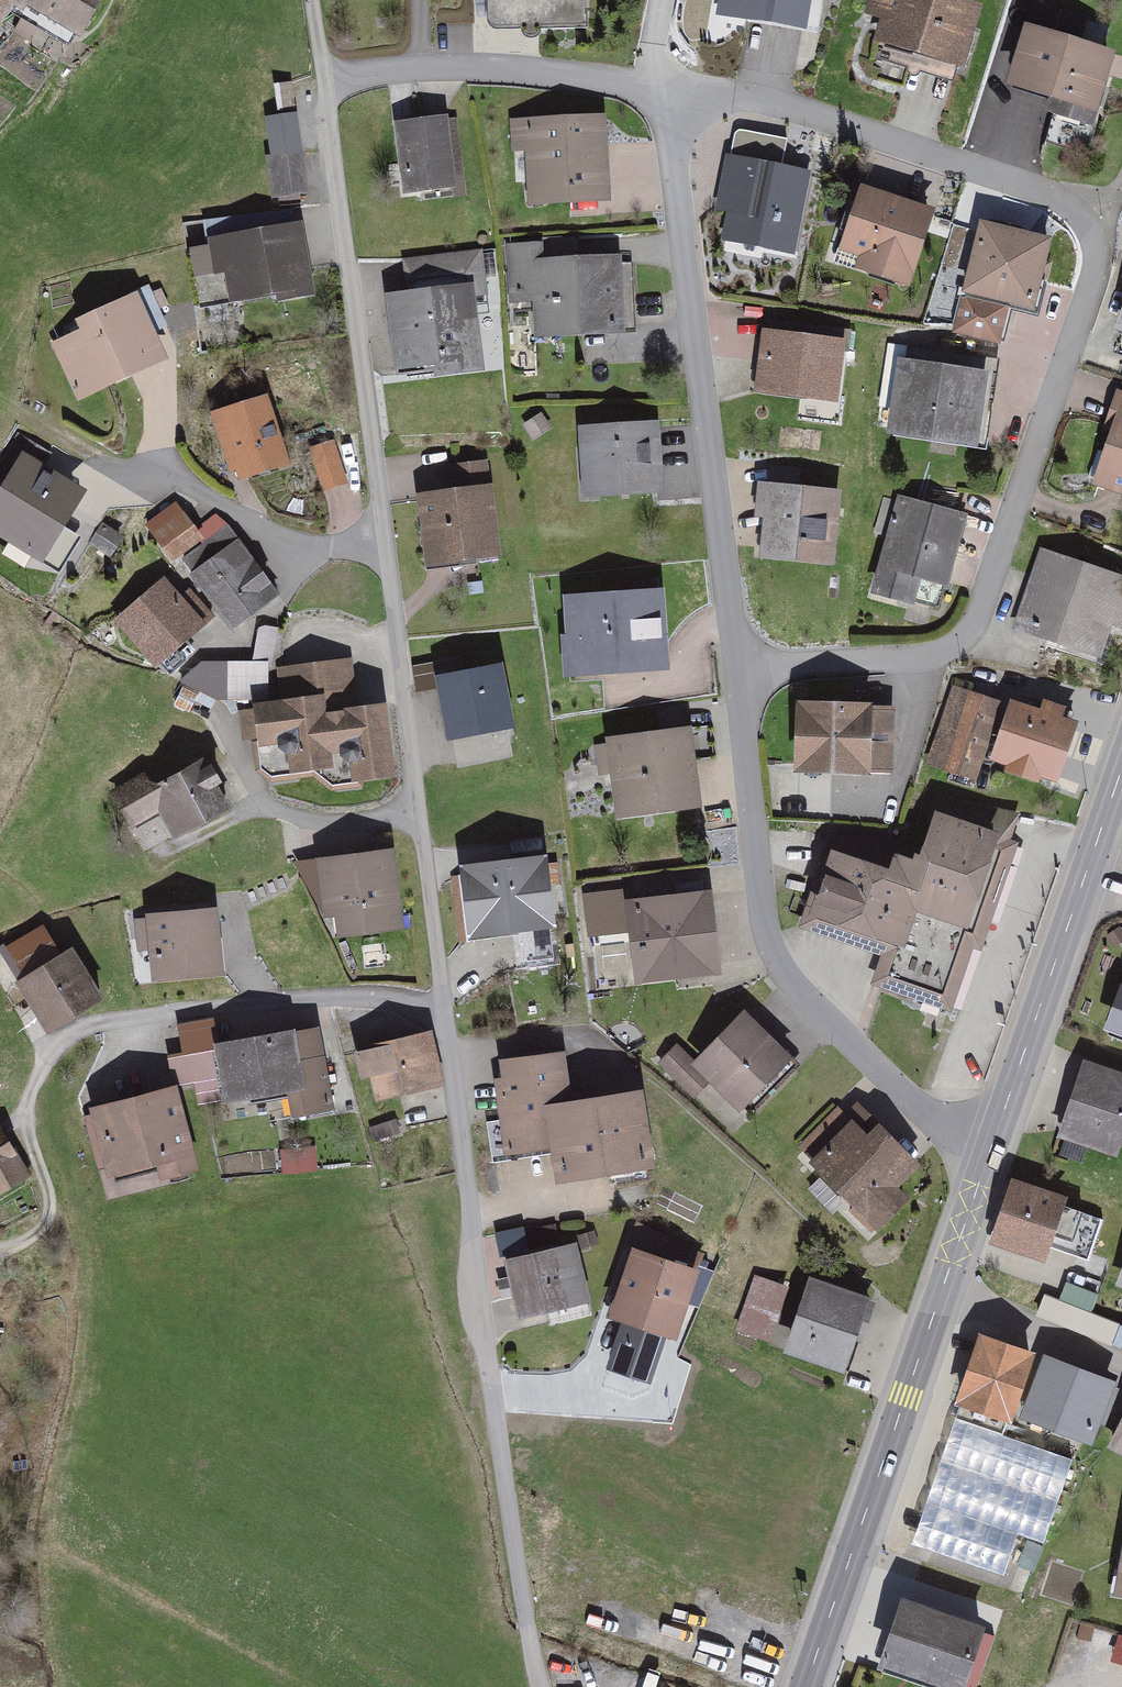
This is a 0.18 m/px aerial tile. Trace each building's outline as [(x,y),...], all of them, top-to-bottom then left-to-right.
[(60,46),(89,0),(0,0),(0,9),(60,46)] [(713,12),(799,31),(806,0),(716,0),(713,12)] [(941,0),(876,0),(863,45),(957,73),(976,10),(941,0)] [(1102,58),(1021,31),(1001,92),(1083,118),(1102,58)] [(296,120),(266,123),(273,199),(303,196),(296,120)] [(601,123),(519,126),(522,209),(604,206),(601,123)] [(455,125),(391,134),(400,202),(465,193),(455,125)] [(809,176),(731,158),(714,231),(791,250),(809,176)] [(924,220),(855,197),(832,267),(901,290),(924,220)] [(294,229),(203,243),(213,307),(304,293),(294,229)] [(1039,248),(973,231),(955,299),(1021,317),(1039,248)] [(626,262),(514,265),(516,343),(628,340),(626,262)] [(81,322),(46,339),(75,399),(171,352),(138,284),(77,314),(81,322)] [(458,287),(380,294),(388,373),(466,365),(458,287)] [(834,340),(760,334),(754,399),(828,405),(834,340)] [(971,373),(891,361),(879,440),(960,451),(971,373)] [(1121,504),(1121,397),(1108,392),(1097,422),(1103,424),(1080,489),(1121,504)] [(265,401),(211,414),(227,476),(281,463),(265,401)] [(656,499),(652,429),(571,433),(575,504),(656,499)] [(320,492),(346,489),(340,441),(314,444),(320,492)] [(25,448),(0,490),(0,530),(42,555),(85,484),(25,448)] [(452,484),(415,490),(425,562),(502,551),(489,458),(449,464),(452,484)] [(821,572),(832,500),(748,488),(743,524),(755,525),(749,562),(821,572)] [(962,520),(890,500),(863,599),(935,619),(962,520)] [(212,517),(166,547),(219,629),(266,599),(212,517)] [(1034,552),(1010,635),(1095,660),(1104,631),(1116,635),(1121,613),(1121,578),(1034,552)] [(664,583),(563,588),(567,673),(668,668),(664,583)] [(166,586),(114,633),(156,678),(208,632),(166,586)] [(503,658),(435,670),(447,736),(515,723),(503,658)] [(350,659),(278,668),(282,694),(254,698),(255,708),(239,710),(243,737),(256,736),(260,765),(271,772),(314,768),(333,783),(357,780),(356,776),(396,770),(386,697),(356,701),(350,659)] [(1060,724),(958,689),(934,758),(1036,793),(1060,724)] [(874,697),(795,694),(793,767),(894,771),(896,703),(873,702),(874,697)] [(693,721),(604,731),(612,807),(701,797),(693,721)] [(223,814),(202,776),(146,807),(168,845),(223,814)] [(1017,846),(927,814),(901,887),(826,860),(802,928),(898,962),(886,996),(955,1020),(1017,846)] [(834,828),(827,859),(866,867),(873,837),(834,828)] [(555,925),(546,850),(461,860),(470,935),(555,925)] [(384,858),(313,868),(323,941),(394,932),(384,858)] [(712,884),(624,895),(634,977),(722,966),(712,884)] [(587,938),(617,937),(615,889),(585,890),(587,938)] [(218,903),(147,907),(151,971),(222,966),(218,903)] [(552,942),(524,944),(526,962),(553,959),(552,942)] [(65,953),(7,988),(37,1037),(95,1003),(65,953)] [(1121,979),(1104,1025),(1121,1031),(1121,980),(1121,979)] [(322,1019),(215,1039),(225,1097),(286,1086),(291,1115),(338,1106),(322,1019)] [(790,1073),(743,1021),(690,1069),(737,1121),(790,1073)] [(430,1031),(355,1048),(361,1075),(369,1073),(373,1095),(441,1079),(430,1031)] [(565,1044),(490,1054),(503,1145),(546,1139),(551,1171),(644,1158),(633,1083),(572,1092),(565,1044)] [(1121,1138),(1121,1070),(1084,1056),(1058,1131),(1117,1151),(1121,1138)] [(177,1080),(85,1103),(103,1175),(195,1151),(177,1080)] [(920,1160),(858,1098),(803,1153),(877,1226),(910,1194),(899,1182),(920,1160)] [(0,1133),(0,1191),(30,1170),(3,1131),(0,1133)] [(1045,1258),(1068,1193),(1011,1173),(989,1239),(1045,1258)] [(696,1260),(632,1236),(599,1324),(664,1347),(696,1260)] [(571,1246),(500,1257),(510,1319),(581,1308),(571,1246)] [(1105,1290),(1121,1298),(1121,1249),(1105,1290)] [(874,1295),(811,1273),(786,1345),(849,1367),(874,1295)] [(756,1274),(736,1329),(771,1341),(791,1286),(756,1274)] [(1061,1299),(1046,1293),(1037,1319),(1114,1345),(1121,1322),(1093,1312),(1100,1294),(1067,1282),(1061,1299)] [(1029,1360),(974,1342),(954,1406),(1009,1423),(1029,1360)] [(1109,1384),(1038,1361),(1016,1427),(1087,1451),(1109,1384)] [(1106,1447),(1121,1455),(1121,1413),(1106,1447)] [(911,1544),(1003,1574),(1017,1532),(1044,1540),(1072,1455),(954,1416),(911,1544)] [(1119,1530),(1106,1598),(1121,1600),(1121,1530),(1119,1530)] [(1025,1539),(1016,1565),(1035,1571),(1043,1545),(1025,1539)] [(1085,1573),(1054,1563),(1043,1596),(1074,1606),(1085,1573)] [(898,1602),(877,1664),(944,1686),(956,1686),(976,1628),(898,1602)]
